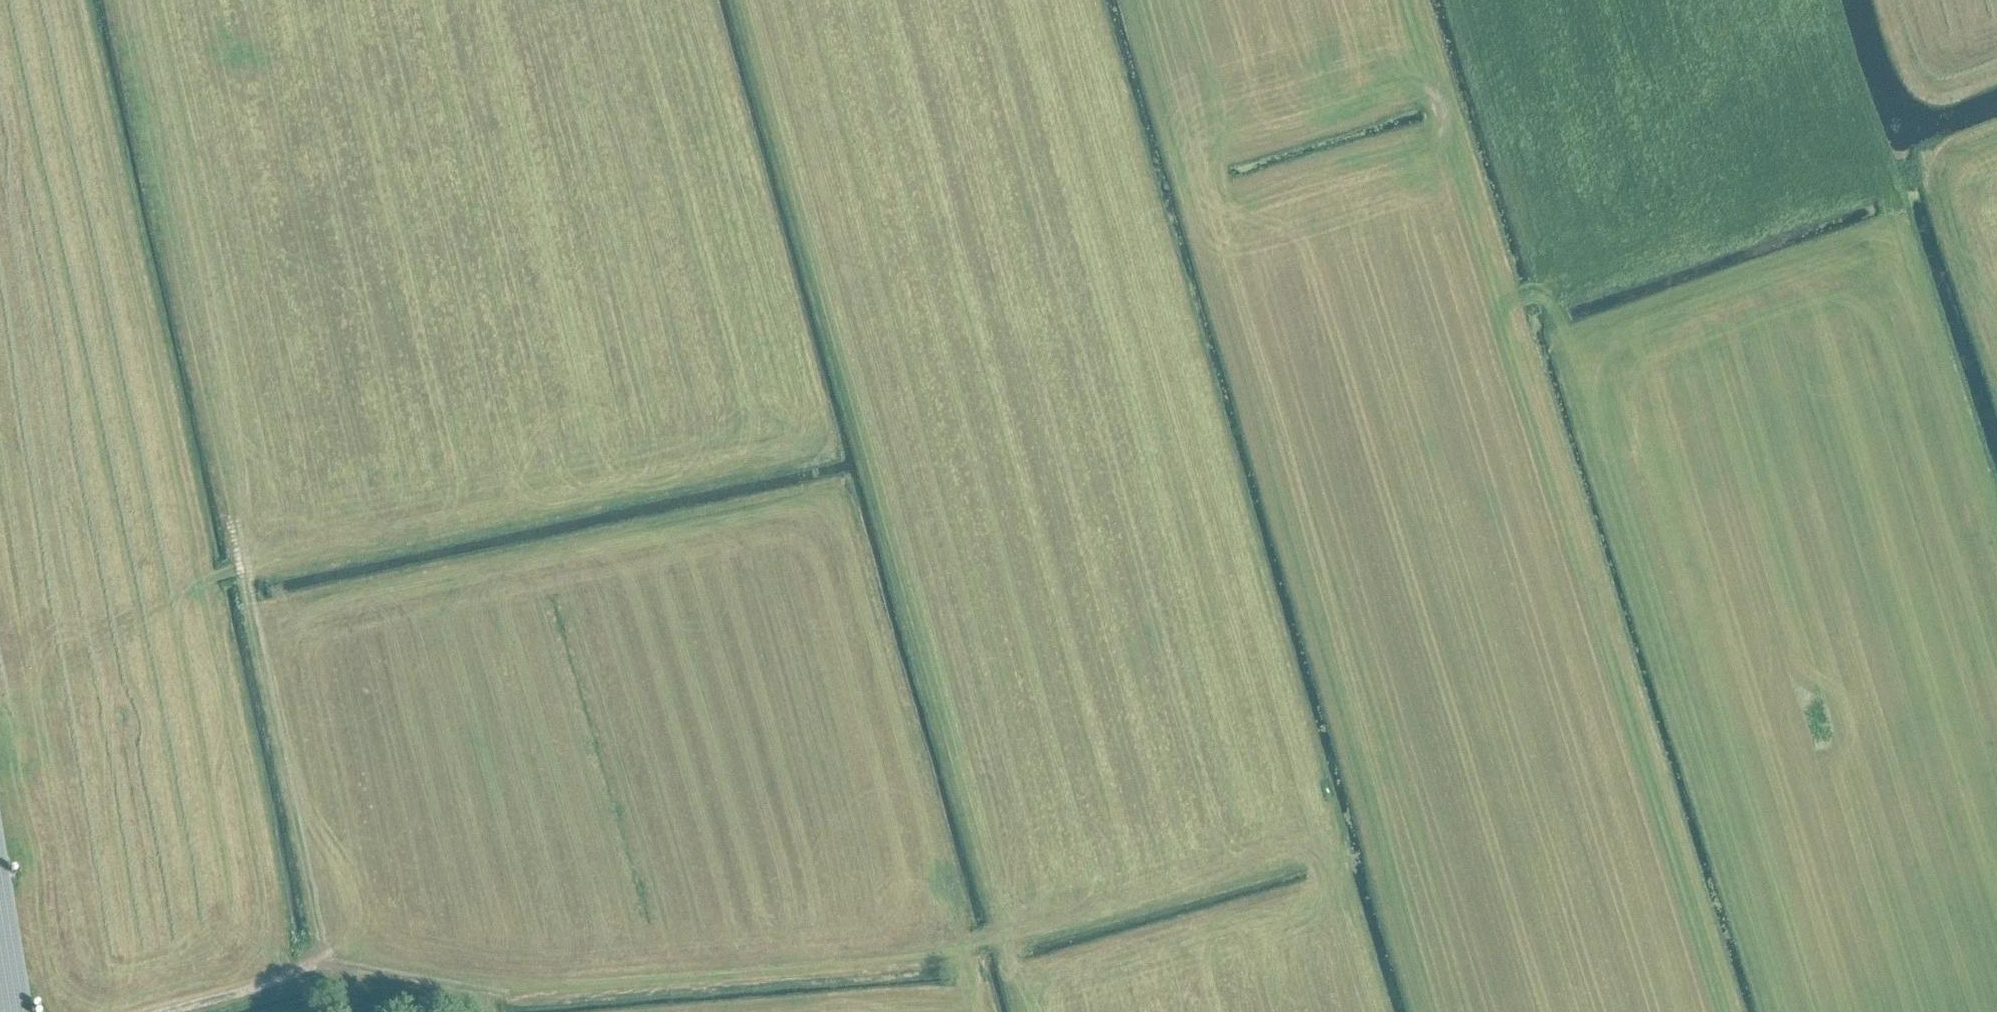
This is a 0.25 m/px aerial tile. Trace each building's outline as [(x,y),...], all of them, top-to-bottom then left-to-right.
[(0,855),(0,1011),(26,1011),(0,855)]
